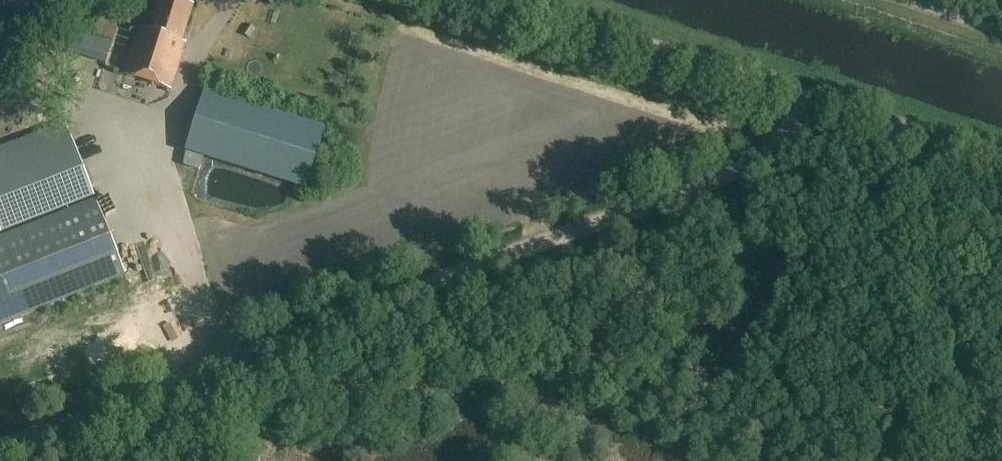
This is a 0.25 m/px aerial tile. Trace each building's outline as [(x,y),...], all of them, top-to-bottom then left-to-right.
[(189,18),(193,6),(175,0),(158,0),(156,7),(149,29),(138,26),(122,74),(170,90),(186,42),(182,40),(189,18)] [(19,29),(16,11),(0,14),(0,32),(19,29)] [(106,65),(113,45),(74,33),(68,52),(106,65)] [(306,191),(326,131),(205,92),(185,152),(306,191)] [(34,131),(0,144),(0,230),(25,220),(63,205),(93,193),(71,138),(41,149),(34,131)] [(126,275),(96,201),(0,239),(0,325),(126,275)]
